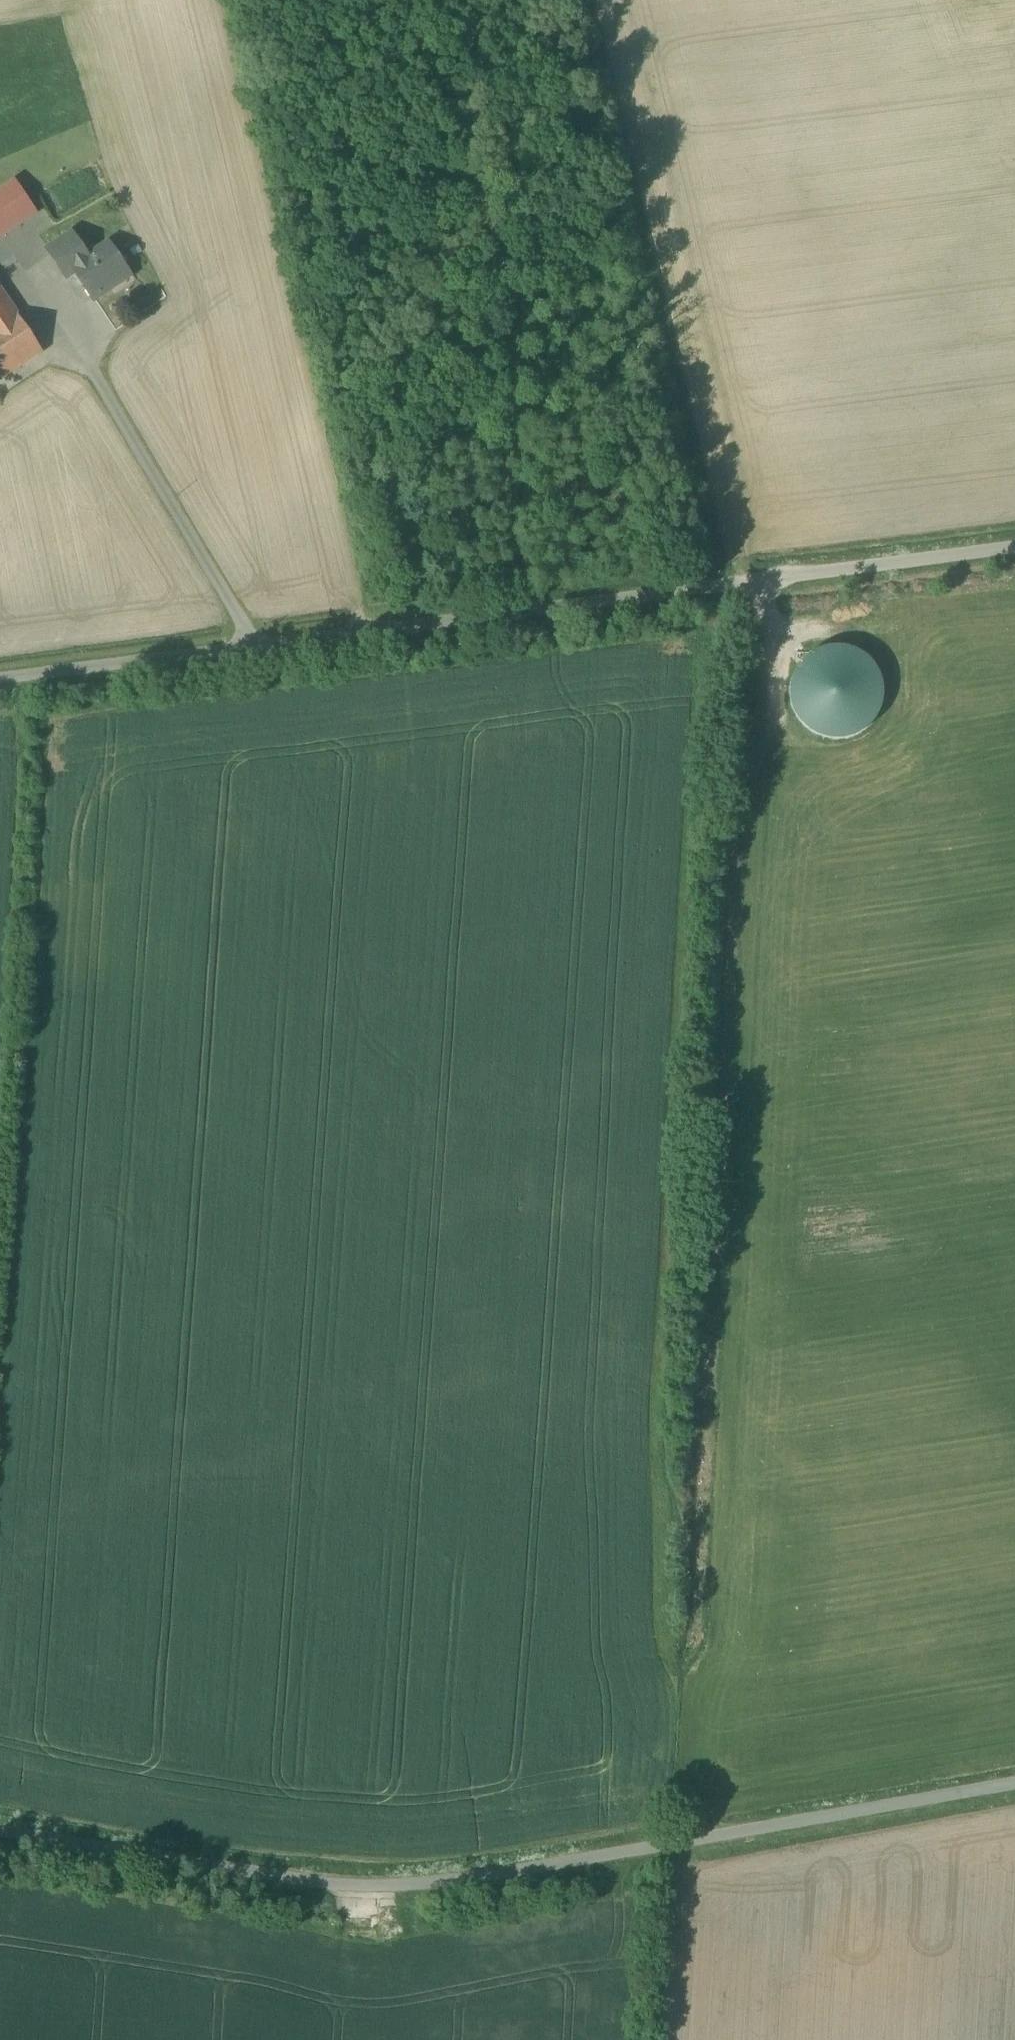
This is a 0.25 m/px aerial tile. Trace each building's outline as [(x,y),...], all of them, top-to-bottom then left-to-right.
[(15,181),(0,191),(0,236),(35,212),(15,181)] [(73,231),(46,250),(68,281),(76,275),(95,302),(132,277),(108,241),(89,254),(73,231)] [(0,290),(0,381),(42,352),(0,290)] [(797,666),(791,681),(789,697),(794,713),(803,726),(817,735),(833,740),(847,739),(861,733),(873,723),(880,710),(884,696),(883,681),(877,667),(867,656),(854,648),(839,645),(823,647),(809,654),(797,666)]
